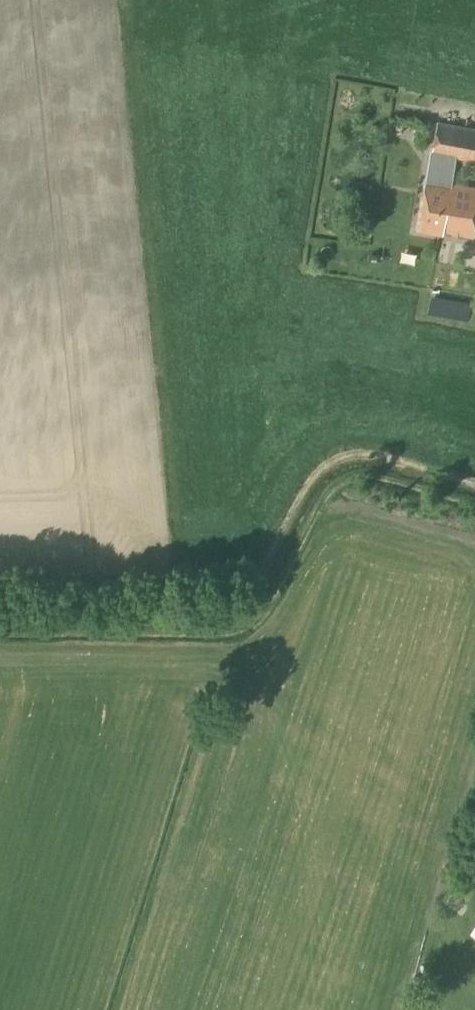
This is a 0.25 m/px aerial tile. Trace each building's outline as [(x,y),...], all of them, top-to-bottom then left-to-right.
[(437,122),(431,152),(418,230),(443,234),(443,231),(473,236),(474,224),(474,187),(445,182),(449,155),(474,160),(474,129),(437,122)] [(433,323),(457,323),(458,271),(444,270),(443,300),(433,299),(433,323)] [(445,898),(460,916),(474,904),(474,895),(464,882),(445,898)]
